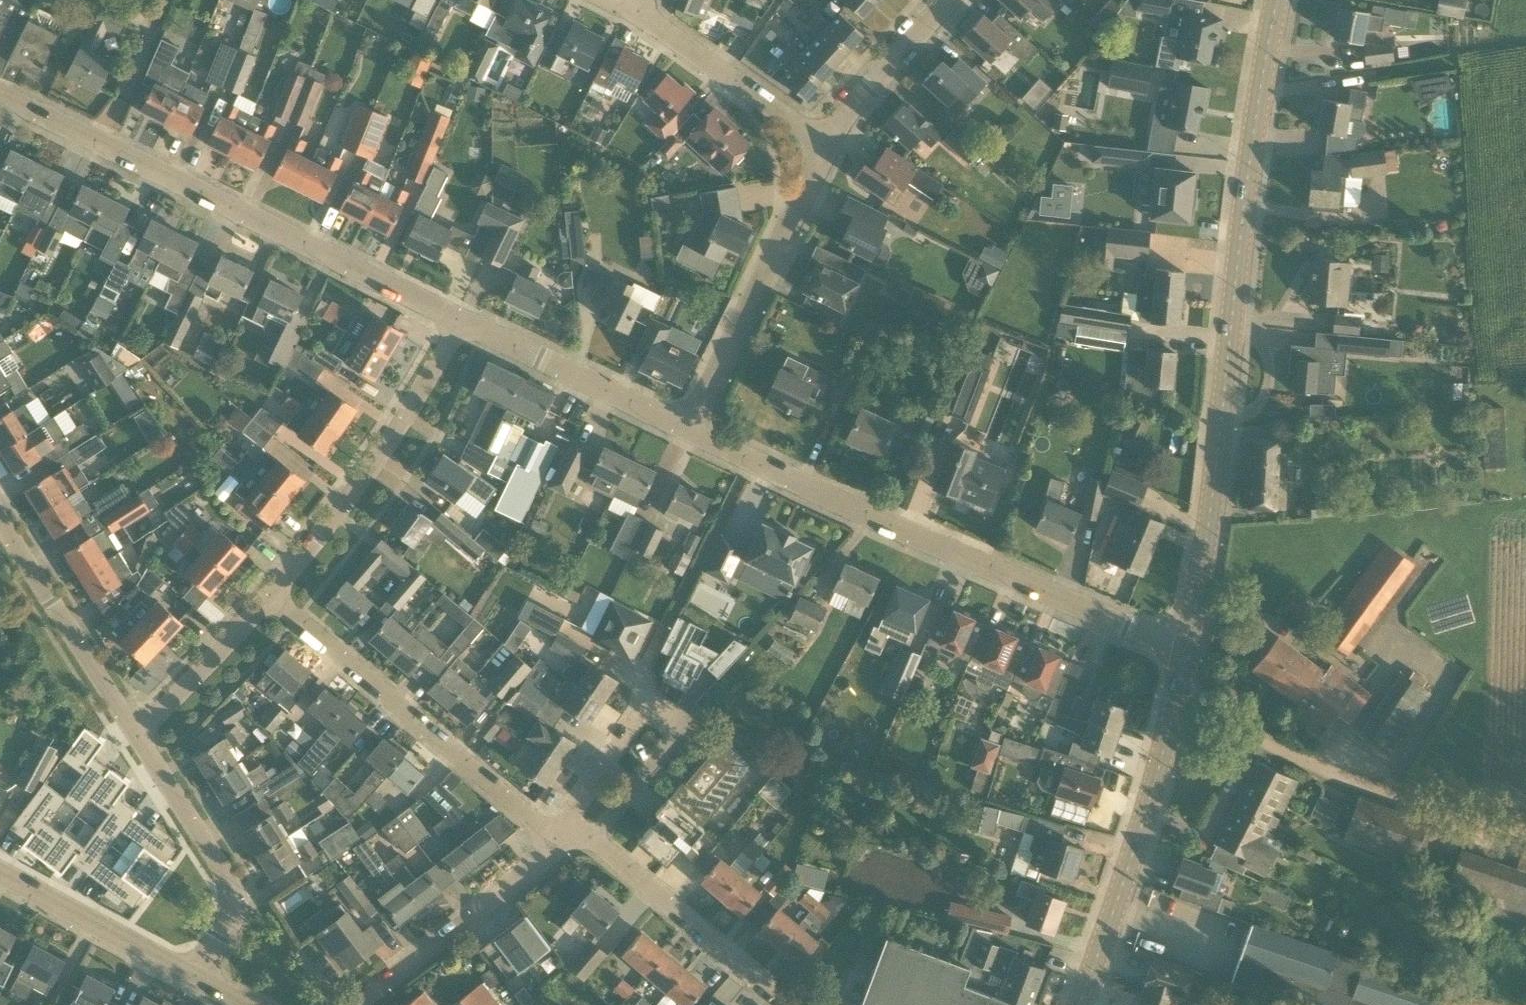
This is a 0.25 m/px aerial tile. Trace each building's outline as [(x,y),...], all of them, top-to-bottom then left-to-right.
[(1,77),(8,61),(29,20),(32,13),(16,0),(0,0),(0,76),(1,77)] [(85,7),(98,13),(81,48),(80,48),(67,75),(97,90),(110,63),(93,54),(106,29),(117,35),(132,4),(125,0),(88,0),(85,7)] [(254,11),(258,0),(228,0),(254,11)] [(411,9),(415,12),(409,24),(422,30),(428,18),(437,0),(415,0),(411,9)] [(425,28),(436,33),(447,11),(449,12),(453,5),(471,15),(478,2),(489,8),(492,3),(493,0),(439,0),(436,6),(425,28)] [(550,31),(542,27),(551,10),(545,7),(544,10),(538,7),(539,6),(527,0),(515,0),(502,26),(524,37),(514,56),(533,66),(550,31)] [(722,12),(733,16),(737,8),(725,4),(716,0),(674,0),(672,6),(702,18),(707,6),(722,12)] [(745,3),(764,11),(768,0),(746,0),(745,3)] [(877,1),(875,0),(842,0),(862,18),(877,1)] [(1020,18),(1030,8),(1044,20),(1061,1),(1060,0),(1000,0),(1020,18)] [(1116,14),(1135,17),(1136,10),(1171,17),(1174,0),(1126,0),(1116,14)] [(1436,12),(1463,17),(1466,0),(1438,0),(1436,12)] [(1382,15),(1381,23),(1402,27),(1405,11),(1384,7),(1382,15)] [(1382,15),(1359,12),(1340,8),(1334,38),(1354,42),(1357,42),(1360,28),(1379,32),(1381,23),(1382,15)] [(1178,70),(1181,59),(1208,64),(1212,45),(1217,45),(1222,20),(1183,12),(1178,39),(1161,36),(1156,66),(1178,70)] [(818,13),(812,19),(848,51),(863,35),(839,13),(830,23),(818,13)] [(1038,49),(1013,27),(998,14),(990,23),(982,16),(963,37),(990,62),(1005,46),(1025,63),(1038,49)] [(809,46),(834,67),(848,51),(812,19),(806,26),(818,36),(809,46)] [(8,61),(41,77),(42,75),(39,74),(42,68),(45,69),(47,65),(44,64),(51,51),(63,57),(76,29),(61,23),(58,29),(49,24),(47,28),(29,20),(8,61)] [(587,69),(593,56),(602,38),(584,29),(585,27),(573,21),(568,32),(556,26),(538,62),(562,74),(566,65),(561,62),(564,57),(587,69)] [(223,88),(240,95),(256,57),(250,54),(256,40),(244,35),(238,50),(223,88)] [(479,82),(497,46),(482,39),(465,75),(479,82)] [(141,112),(165,124),(179,95),(185,82),(185,81),(186,80),(168,71),(178,48),(161,40),(143,82),(153,88),(141,112)] [(238,50),(221,43),(205,81),(223,88),(238,50)] [(819,84),(783,51),(775,45),(769,51),(777,58),(789,68),(780,79),(804,100),(819,84)] [(789,45),(783,51),(819,84),(834,67),(809,46),(801,56),(789,45)] [(1366,63),(1393,59),(1391,45),(1364,49),(1366,63)] [(593,80),(612,90),(610,94),(626,102),(631,91),(633,92),(648,61),(632,53),(633,51),(624,46),(617,60),(606,55),(593,80)] [(986,83),(958,58),(949,69),(941,61),(922,82),(946,104),(944,107),(956,117),(968,104),(986,83)] [(1152,67),(1112,60),(1107,86),(1146,94),(1152,67)] [(289,121),(309,69),(310,69),(311,66),(298,61),(293,72),(289,71),(272,114),(289,121)] [(309,69),(289,121),(305,127),(326,75),(310,69),(309,69)] [(646,124),(659,136),(652,144),(658,150),(672,134),(689,115),(680,107),(690,96),(667,74),(653,89),(644,99),(659,114),(653,122),(651,120),(646,124)] [(1419,79),(1424,90),(1430,87),(1434,97),(1455,87),(1454,83),(1451,85),(1446,74),(1419,79)] [(1208,89),(1189,85),(1173,82),(1161,80),(1159,92),(1171,95),(1165,125),(1196,132),(1199,115),(1203,115),(1208,89)] [(1392,81),(1380,83),(1381,92),(1394,90),(1392,81)] [(165,124),(189,136),(198,118),(203,107),(209,94),(197,88),(185,82),(179,95),(165,124)] [(507,83),(501,95),(518,103),(524,91),(507,83)] [(1366,93),(1350,90),(1347,103),(1323,98),(1316,131),(1326,133),(1324,156),(1355,152),(1357,138),(1359,138),(1362,136),(1364,133),(1365,130),(1365,127),(1364,125),(1363,123),(1361,121),(1366,93)] [(231,157),(252,115),(228,103),(221,116),(207,145),(231,157)] [(341,148),(355,153),(372,110),(359,105),(341,148)] [(923,118),(908,105),(905,109),(901,105),(881,127),(894,139),(896,137),(910,149),(920,137),(931,146),(941,135),(923,118)] [(723,173),(749,145),(733,131),(735,128),(714,108),(686,139),(723,173)] [(389,117),(372,110),(355,153),(372,160),(389,117)] [(422,184),(449,118),(433,112),(407,178),(422,184)] [(276,127),(252,115),(231,157),(255,169),(269,140),(276,127)] [(968,164),(979,153),(952,128),(941,140),(968,164)] [(672,134),(658,150),(644,165),(647,175),(665,156),(667,158),(681,143),(672,134)] [(273,177),(297,189),(311,161),(300,155),(306,142),(294,136),(288,149),(287,149),(273,177)] [(1153,153),(1093,145),(1091,162),(1151,170),(1153,153)] [(318,148),(311,161),(297,189),(321,201),(336,173),(335,173),(342,159),(318,148)] [(863,164),(853,179),(870,190),(884,199),(893,205),(902,191),(908,182),(934,199),(943,186),(917,168),(902,159),(886,148),(872,169),(863,164)] [(1353,176),(1385,171),(1396,169),(1393,149),(1350,156),(1353,176)] [(18,201),(37,163),(11,151),(3,167),(0,166),(0,193),(18,201)] [(1347,161),(1324,159),(1323,172),(1311,171),(1309,203),(1329,205),(1342,205),(1347,161)] [(18,201),(15,208),(39,219),(36,225),(46,230),(65,191),(57,187),(62,176),(37,163),(18,201)] [(518,192),(526,175),(501,164),(494,180),(518,192)] [(419,217),(415,225),(406,243),(436,259),(450,231),(429,221),(440,198),(437,197),(448,174),(434,167),(426,183),(427,183),(412,213),(419,217)] [(1147,218),(1189,222),(1191,207),(1195,207),(1197,188),(1193,188),(1194,172),(1153,168),(1147,218)] [(363,222),(384,181),(360,169),(354,182),(353,182),(339,210),(363,222)] [(408,192),(384,181),(363,222),(388,234),(402,206),(401,206),(408,192)] [(1047,185),(1044,213),(1074,217),(1076,199),(1063,197),(1064,187),(1047,185)] [(80,223),(90,228),(105,197),(82,186),(64,223),(76,229),(80,223)] [(703,213),(687,247),(698,252),(691,266),(713,277),(720,262),(727,247),(740,253),(751,229),(742,225),(739,205),(736,187),(716,191),(700,193),(703,213)] [(652,209),(670,206),(667,194),(649,197),(652,209)] [(105,197),(90,228),(86,235),(84,240),(103,249),(99,257),(114,264),(117,259),(129,235),(135,224),(123,218),(128,209),(105,197)] [(879,241),(885,230),(881,228),(886,217),(847,198),(835,221),(848,227),(840,243),(871,258),(870,260),(878,264),(886,262),(889,253),(886,245),(879,241)] [(482,258),(481,258),(504,211),(500,209),(500,207),(487,201),(477,221),(480,223),(464,257),(479,264),(482,258)] [(585,266),(580,210),(564,212),(566,226),(565,226),(566,237),(568,236),(570,258),(585,266)] [(504,211),(481,258),(482,258),(500,266),(522,220),(504,211)] [(148,258),(158,263),(174,232),(151,220),(130,262),(143,268),(148,258)] [(65,228),(51,221),(46,230),(37,246),(33,255),(47,262),(50,255),(51,255),(65,228)] [(33,224),(25,240),(26,241),(37,246),(46,230),(36,225),(33,224)] [(1148,233),(1106,229),(1103,254),(1145,259),(1148,233)] [(158,263),(155,270),(169,277),(166,291),(171,293),(174,285),(175,285),(177,281),(182,270),(183,270),(186,264),(197,243),(174,232),(158,263)] [(850,262),(832,253),(825,268),(815,262),(810,273),(812,273),(802,292),(820,301),(844,312),(865,269),(850,262)] [(240,297),(252,271),(221,256),(211,276),(209,282),(210,283),(204,293),(217,300),(223,289),(240,297)] [(104,284),(119,292),(132,268),(117,260),(104,284)] [(1310,289),(1309,301),(1328,303),(1338,304),(1345,304),(1346,291),(1348,264),(1344,262),(1324,260),(1324,262),(1314,261),(1311,289),(1310,289)] [(177,313),(199,270),(186,264),(183,270),(182,270),(177,281),(175,285),(174,285),(164,307),(177,313)] [(514,282),(505,300),(524,309),(522,314),(533,319),(535,315),(537,315),(545,297),(549,290),(533,282),(539,270),(526,264),(520,276),(517,275),(514,282)] [(1136,294),(1180,298),(1183,272),(1144,268),(1144,273),(1142,273),(1137,276),(1136,294)] [(177,313),(163,342),(177,349),(201,298),(202,299),(204,293),(210,283),(209,282),(211,276),(199,270),(177,313)] [(634,283),(632,287),(604,273),(591,301),(612,311),(606,322),(626,331),(639,305),(654,312),(661,296),(634,283)] [(284,368),(285,364),(293,349),(298,337),(301,331),(310,314),(296,307),(301,295),(270,280),(258,306),(252,319),(263,324),(262,326),(274,352),(269,361),(284,368)] [(899,286),(893,299),(906,305),(912,292),(899,286)] [(914,286),(912,292),(906,305),(945,322),(954,303),(914,286)] [(1133,312),(1134,291),(1122,291),(1121,312),(1133,312)] [(1178,325),(1180,298),(1136,294),(1134,311),(1140,312),(1139,321),(1178,325)] [(97,298),(91,310),(106,318),(112,306),(97,298)] [(332,301),(322,317),(334,324),(335,325),(343,312),(345,308),(332,301)] [(1077,325),(1126,333),(1128,333),(1130,319),(1061,307),(1058,322),(1077,325)] [(354,317),(346,331),(347,332),(348,332),(359,339),(389,356),(403,333),(363,310),(358,320),(354,317)] [(1374,336),(1374,335),(1388,336),(1389,322),(1360,319),(1360,318),(1335,316),(1333,332),(1374,336)] [(695,355),(666,341),(672,328),(651,317),(645,330),(636,348),(647,354),(639,370),(664,382),(666,379),(680,386),(695,355)] [(1077,325),(1077,326),(1057,324),(1048,365),(1061,367),(1065,343),(1061,342),(1063,331),(1076,333),(1074,343),(1123,351),(1126,333),(1077,325)] [(1409,328),(1409,334),(1420,335),(1421,325),(1415,324),(1409,328)] [(1389,339),(1334,334),(1332,349),(1388,354),(1389,339)] [(13,352),(5,339),(0,342),(0,360),(13,352)] [(359,339),(346,362),(358,370),(375,380),(389,356),(359,339)] [(224,353),(200,342),(193,357),(217,369),(224,353)] [(1292,391),(1312,393),(1328,394),(1332,349),(1290,345),(1289,360),(1295,361),(1292,391)] [(323,367),(333,374),(342,360),(320,346),(311,360),(323,367)] [(285,364),(314,383),(323,367),(311,360),(293,349),(285,364)] [(1175,353),(1155,351),(1147,350),(1147,351),(1128,349),(1127,363),(1146,364),(1144,384),(1172,387),(1175,353)] [(114,377),(98,353),(82,364),(97,388),(114,377)] [(798,412),(810,385),(819,389),(826,375),(804,364),(786,355),(765,400),(777,406),(778,402),(787,406),(785,411),(788,412),(790,407),(796,410),(796,411),(798,412)] [(942,412),(942,413),(968,423),(968,422),(978,398),(989,369),(988,369),(963,359),(951,388),(942,412)] [(488,399),(460,458),(477,469),(486,475),(487,472),(488,471),(497,454),(486,450),(521,377),(488,361),(473,392),(488,399)] [(836,417),(858,371),(848,366),(826,413),(836,417)] [(11,387),(16,396),(28,388),(16,369),(5,376),(0,368),(0,393),(11,387)] [(521,377),(486,450),(497,454),(488,471),(487,472),(507,482),(517,463),(529,438),(514,431),(511,429),(517,413),(522,416),(540,424),(546,411),(555,393),(521,377)] [(296,400),(341,432),(357,410),(329,390),(328,390),(318,384),(304,405),(296,400)] [(1149,393),(1145,404),(1156,409),(1160,397),(1149,393)] [(325,454),(341,432),(296,400),(289,396),(281,407),(293,415),(287,425),(299,433),(298,434),(325,454)] [(907,438),(920,444),(933,418),(930,417),(935,405),(925,401),(924,403),(907,438)] [(39,426),(25,403),(12,412),(12,411),(0,419),(0,450),(39,426)] [(252,419),(237,407),(227,420),(262,448),(272,435),(252,419)] [(252,419),(272,435),(282,422),(261,407),(252,419)] [(1484,408),(1485,467),(1503,467),(1502,408),(1484,408)] [(882,454),(898,419),(887,414),(883,421),(861,411),(847,440),(848,441),(848,440),(860,446),(861,444),(882,454)] [(61,440),(59,438),(64,435),(53,416),(39,426),(0,450),(6,460),(3,462),(10,473),(13,471),(14,473),(31,463),(40,457),(40,456),(53,448),(51,445),(61,440)] [(61,440),(68,452),(91,437),(82,423),(64,435),(59,438),(61,440)] [(159,427),(144,435),(149,445),(165,436),(159,427)] [(91,437),(68,452),(76,464),(99,450),(91,437)] [(507,482),(494,509),(521,522),(543,477),(542,477),(557,446),(545,440),(543,445),(529,438),(517,463),(507,482)] [(573,439),(549,486),(566,494),(589,447),(573,439)] [(1287,442),(1246,439),(1242,508),(1262,509),(1286,509),(1287,482),(1284,482),(1287,442)] [(932,488),(943,492),(957,497),(959,491),(975,497),(973,502),(988,508),(1004,469),(972,457),(975,450),(950,441),(943,460),(932,488)] [(587,484),(612,495),(628,460),(603,448),(592,472),(593,472),(587,484)] [(1135,471),(1141,457),(1121,448),(1116,462),(1135,471)] [(287,502),(261,481),(238,462),(237,463),(222,451),(215,461),(242,482),(235,492),(245,500),(244,502),(271,523),(287,502)] [(246,452),(238,462),(261,481),(287,502),(304,481),(278,460),(277,461),(265,451),(257,461),(246,452)] [(429,476),(425,482),(441,493),(454,503),(475,519),(485,505),(497,489),(476,473),(459,462),(457,465),(444,456),(435,467),(437,468),(430,477),(429,476)] [(654,472),(628,460),(612,495),(636,507),(642,495),(643,496),(654,472)] [(1102,494),(1137,508),(1146,485),(1139,482),(1141,476),(1115,465),(1113,472),(1111,471),(1102,494)] [(42,480),(25,491),(27,494),(25,495),(31,504),(33,502),(40,513),(66,497),(79,489),(72,477),(65,466),(52,475),(52,474),(42,480)] [(1096,521),(1104,480),(1091,477),(1082,518),(1096,521)] [(1067,542),(1075,523),(1079,514),(1057,505),(1064,482),(1050,478),(1044,501),(1046,502),(1043,510),(1035,528),(1067,542)] [(103,517),(131,499),(122,484),(93,502),(103,517)] [(679,515),(680,516),(698,524),(710,499),(678,484),(664,514),(676,520),(679,515)] [(103,517),(110,528),(113,534),(149,511),(139,494),(131,499),(103,517)] [(40,513),(54,536),(80,520),(80,519),(93,511),(86,500),(73,508),(66,497),(40,513)] [(429,520),(424,516),(408,504),(391,529),(411,544),(403,554),(415,562),(431,540),(421,532),(429,520)] [(1161,524),(1143,516),(1122,508),(1102,557),(1125,566),(1124,568),(1129,570),(1130,568),(1141,573),(1153,545),(1148,543),(1156,524),(1160,526),(1161,524)] [(628,512),(609,550),(628,559),(647,521),(628,512)] [(472,539),(441,513),(432,524),(475,560),(484,549),(472,539)] [(193,544),(182,534),(182,533),(170,523),(161,533),(173,543),(172,544),(184,555),(193,544)] [(228,575),(246,554),(220,532),(219,533),(210,525),(202,534),(191,524),(182,533),(182,534),(193,544),(202,552),(228,575)] [(648,524),(636,551),(650,558),(663,531),(648,524)] [(780,532),(762,524),(745,560),(794,584),(799,572),(804,574),(810,562),(805,560),(811,548),(794,539),(795,537),(780,530),(780,532)] [(511,552),(483,528),(473,539),(501,563),(511,552)] [(80,576),(106,560),(118,552),(104,529),(92,537),(91,537),(65,553),(68,558),(65,560),(70,569),(74,567),(80,576)] [(142,546),(135,568),(143,574),(147,569),(157,539),(153,534),(146,539),(143,547),(142,546)] [(721,535),(704,571),(728,582),(745,546),(721,535)] [(389,568),(403,581),(414,568),(397,553),(382,540),(371,552),(372,553),(346,582),(346,581),(327,603),(352,625),(371,603),(357,591),(371,575),(378,581),(389,568)] [(1386,544),(1309,648),(1326,660),(1335,646),(1348,655),(1354,646),(1354,645),(1369,625),(1369,626),(1414,564),(1386,544)] [(691,556),(676,548),(666,567),(681,575),(691,556)] [(124,596),(135,586),(137,584),(141,577),(137,571),(132,574),(118,552),(106,560),(80,576),(94,599),(117,584),(124,596)] [(202,552),(184,572),(210,595),(228,575),(202,552)] [(866,604),(877,578),(845,564),(833,589),(849,596),(843,610),(859,618),(865,604),(866,604)] [(493,602),(512,571),(502,565),(483,596),(493,602)] [(163,580),(148,567),(147,569),(143,574),(137,585),(146,593),(150,595),(163,580)] [(399,610),(401,607),(426,579),(414,568),(403,581),(404,581),(387,600),(397,608),(399,610)] [(575,606),(588,611),(596,588),(584,583),(575,606)] [(874,629),(867,644),(879,649),(885,634),(909,644),(928,600),(895,586),(876,630),(874,629)] [(599,591),(580,628),(595,636),(593,640),(609,648),(608,650),(613,652),(614,651),(630,659),(650,621),(612,602),(614,599),(599,591)] [(1302,623),(1313,609),(1295,594),(1283,609),(1302,623)] [(788,620),(811,630),(816,632),(826,610),(799,597),(788,620)] [(116,599),(100,609),(107,621),(114,615),(120,622),(115,628),(112,630),(122,639),(120,641),(126,647),(125,648),(130,653),(131,651),(145,664),(164,644),(139,621),(130,612),(119,602),(116,599)] [(460,605),(470,613),(474,607),(465,599),(460,605)] [(157,601),(139,621),(164,644),(182,624),(168,611),(157,601)] [(557,633),(564,619),(536,605),(535,607),(525,603),(518,617),(555,636),(557,633)] [(389,657),(419,622),(401,607),(399,610),(397,608),(370,640),(389,657)] [(968,663),(969,662),(980,635),(985,625),(984,624),(984,625),(973,620),(973,619),(953,611),(949,622),(938,617),(937,616),(926,644),(937,649),(937,652),(937,656),(939,660),(943,662),(947,663),(951,662),(954,660),(956,657),(968,662),(967,662),(968,662),(968,663)] [(689,621),(678,616),(661,650),(671,655),(662,673),(673,678),(671,682),(686,689),(687,686),(689,686),(694,676),(696,677),(695,678),(696,679),(704,663),(682,652),(688,639),(699,645),(707,630),(689,620),(689,621)] [(519,619),(511,631),(522,639),(530,627),(519,619)] [(411,671),(420,679),(437,659),(445,650),(416,626),(419,622),(389,657),(409,673),(411,671)] [(967,662),(964,671),(976,676),(976,677),(976,679),(976,681),(976,682),(976,684),(977,686),(978,687),(980,688),(981,689),(983,690),(985,691),(987,691),(989,690),(990,690),(992,689),(993,688),(995,687),(996,685),(1008,690),(1009,686),(1011,681),(1023,654),(1028,643),(1026,642),(1026,643),(1015,638),(1016,638),(996,629),(991,640),(980,635),(969,662),(968,663),(967,662)] [(472,639),(463,631),(451,644),(461,652),(472,639)] [(557,633),(555,636),(556,636),(554,640),(543,633),(539,640),(550,647),(549,647),(573,661),(575,662),(578,658),(584,649),(557,633)] [(749,644),(734,637),(726,645),(738,656),(749,644)] [(1331,665),(1325,673),(1293,650),(1277,637),(1264,653),(1337,712),(1342,706),(1354,715),(1370,694),(1331,665)] [(470,680),(448,707),(449,708),(448,711),(455,717),(458,715),(467,723),(470,721),(480,729),(491,717),(497,709),(504,701),(515,688),(524,676),(528,671),(531,668),(524,661),(502,643),(496,651),(483,665),(496,677),(488,686),(492,690),(485,699),(476,692),(479,688),(470,680)] [(738,656),(726,645),(708,666),(709,666),(710,665),(719,674),(719,675),(720,676),(738,656)] [(901,647),(883,691),(902,699),(920,655),(901,647)] [(1034,659),(1023,654),(1011,681),(1023,685),(1022,689),(1023,693),(1025,696),(1028,699),(1032,700),(1036,699),(1040,697),(1042,694),(1052,698),(1052,699),(1053,699),(1054,699),(1062,680),(1070,661),(1069,661),(1058,657),(1058,656),(1039,648),(1034,659)] [(291,691),(294,689),(296,686),(309,670),(285,650),(256,684),(268,693),(278,682),(280,684),(281,682),(290,690),(291,691)] [(1337,712),(1264,653),(1251,669),(1327,726),(1337,712)] [(420,679),(430,688),(428,690),(448,707),(470,680),(477,673),(457,656),(448,668),(437,659),(420,679)] [(602,702),(616,681),(592,664),(590,666),(578,658),(575,662),(573,661),(570,666),(568,665),(561,674),(562,675),(566,678),(602,702)] [(1401,671),(1361,731),(1390,750),(1430,690),(1401,671)] [(550,694),(524,676),(515,688),(542,706),(550,694)] [(587,723),(602,702),(566,678),(552,699),(587,723)] [(559,718),(542,706),(515,688),(504,701),(532,720),(533,718),(537,720),(524,740),(560,764),(574,743),(552,728),(559,718)] [(291,691),(290,690),(280,703),(277,700),(259,721),(272,733),(290,712),(290,711),(298,702),(297,702),(302,695),(294,689),(291,691)] [(329,725),(347,703),(339,696),(337,699),(325,690),(309,708),(329,725)] [(1054,699),(1053,699),(1048,709),(1060,714),(1060,713),(1064,704),(1054,699)] [(1087,722),(1118,732),(1125,709),(1095,699),(1087,722)] [(226,726),(247,712),(240,702),(219,715),(226,726)] [(347,703),(329,725),(316,741),(307,750),(319,760),(322,763),(343,738),(348,742),(364,723),(353,713),(356,710),(347,703)] [(1048,709),(1044,719),(1083,735),(1080,744),(1072,742),(1068,756),(1096,765),(1101,752),(1111,755),(1118,732),(1087,722),(1060,713),(1060,714),(1048,709)] [(480,729),(477,732),(488,741),(501,726),(495,720),(491,717),(480,729)] [(838,745),(848,726),(833,718),(823,738),(838,745)] [(195,757),(209,780),(238,761),(229,748),(232,746),(233,747),(245,739),(236,725),(224,732),(227,737),(195,757)] [(84,727),(61,758),(82,773),(64,797),(66,798),(65,799),(80,810),(89,798),(110,770),(109,769),(93,757),(104,742),(84,727)] [(974,780),(984,783),(988,774),(990,775),(1001,745),(999,744),(1002,734),(991,730),(988,740),(980,737),(970,767),(977,769),(974,780)] [(296,740),(307,750),(316,741),(304,731),(296,740)] [(335,778),(322,792),(335,805),(347,819),(358,808),(358,809),(365,800),(365,801),(374,790),(387,775),(406,753),(398,746),(395,750),(383,739),(370,755),(367,758),(378,767),(354,794),(346,788),(335,778)] [(293,740),(285,749),(296,759),(304,749),(293,740)] [(545,785),(560,764),(524,740),(509,761),(545,785)] [(33,792),(55,751),(39,742),(17,783),(33,792)] [(1068,756),(1042,747),(1037,766),(1062,774),(1055,795),(1090,806),(1092,803),(1096,800),(1099,792),(1096,788),(1099,779),(1093,777),(1096,765),(1068,756)] [(660,817),(640,840),(652,850),(665,861),(679,846),(691,856),(703,843),(695,836),(702,828),(701,827),(731,792),(744,776),(713,749),(669,799),(656,814),(660,817)] [(319,760),(307,750),(301,758),(312,768),(319,760)] [(414,760),(406,753),(387,775),(407,792),(423,774),(411,763),(414,760)] [(1231,809),(1266,828),(1271,831),(1280,814),(1275,811),(1290,784),(1292,779),(1256,760),(1231,809)] [(260,800),(299,776),(303,774),(298,767),(294,762),(276,774),(272,767),(265,772),(260,764),(246,773),(238,761),(209,780),(223,802),(250,785),(253,790),(254,789),(260,799),(259,800),(260,800)] [(110,770),(89,798),(108,813),(96,829),(112,841),(120,830),(131,816),(135,810),(118,797),(129,783),(109,768),(109,769),(110,770)] [(791,790),(773,775),(757,793),(775,809),(791,790)] [(305,784),(299,776),(260,800),(260,801),(265,798),(275,813),(243,833),(257,856),(285,838),(274,822),(279,820),(281,824),(294,815),(285,802),(294,797),(292,792),(305,784)] [(44,782),(10,828),(26,840),(22,845),(43,860),(62,834),(61,833),(41,819),(49,808),(55,812),(65,799),(66,798),(64,797),(44,782)] [(499,815),(484,826),(473,835),(454,807),(459,801),(449,792),(439,783),(423,796),(426,799),(445,818),(481,865),(490,859),(487,855),(499,846),(498,844),(516,830),(499,815)] [(374,790),(365,801),(377,810),(386,800),(374,790)] [(1333,827),(1343,807),(1320,796),(1310,816),(1333,827)] [(1344,839),(1412,863),(1427,820),(1358,797),(1344,839)] [(984,806),(978,830),(995,834),(1000,810),(984,806)] [(397,816),(418,843),(429,834),(408,807),(397,816)] [(1260,841),(1266,828),(1231,809),(1213,844),(1245,860),(1242,865),(1264,876),(1277,850),(1260,841)] [(1038,818),(1025,814),(1019,831),(1033,835),(1028,848),(1031,854),(1029,862),(1031,866),(1040,869),(1071,879),(1071,878),(1076,877),(1079,869),(1075,864),(1080,849),(1060,842),(1065,827),(1038,818)] [(131,816),(120,830),(142,846),(132,860),(159,880),(173,861),(169,858),(175,848),(166,841),(170,835),(155,824),(150,830),(131,816)] [(418,843),(397,816),(381,828),(396,848),(399,845),(405,853),(418,843)] [(445,818),(433,827),(440,837),(441,836),(453,850),(434,865),(449,885),(470,868),(473,872),(481,865),(445,818)] [(330,860),(351,847),(362,842),(349,822),(319,841),(330,860)] [(62,834),(43,860),(61,874),(71,861),(88,874),(100,858),(112,841),(96,829),(84,846),(63,831),(61,833),(62,834)] [(761,853),(769,843),(759,834),(751,844),(749,843),(741,852),(753,862),(761,853)] [(257,856),(271,878),(299,860),(285,838),(257,856)] [(404,888),(386,863),(367,839),(362,842),(353,848),(386,891),(378,897),(384,904),(404,888)] [(1317,856),(1299,846),(1296,853),(1314,863),(1317,856)] [(1515,868),(1461,850),(1444,898),(1525,925),(1525,872),(1515,868)] [(404,888),(422,911),(431,904),(428,901),(449,885),(434,865),(414,880),(403,865),(405,864),(398,854),(386,863),(404,888)] [(100,858),(88,874),(108,888),(103,894),(118,905),(123,899),(133,907),(140,896),(145,900),(159,880),(132,860),(122,874),(100,858)] [(1177,873),(1173,884),(1181,887),(1178,897),(1216,911),(1228,915),(1233,902),(1220,897),(1221,895),(1212,892),(1209,891),(1216,873),(1200,868),(1201,865),(1182,858),(1182,860),(1179,861),(1176,870),(1177,873)] [(721,898),(740,877),(720,860),(701,881),(721,898)] [(721,898),(741,916),(760,894),(750,886),(762,871),(752,863),(740,877),(721,898)] [(829,871),(797,863),(792,881),(824,890),(829,871)] [(788,878),(779,870),(764,888),(773,896),(788,878)] [(338,885),(357,910),(368,901),(349,877),(338,885)] [(1026,923),(1052,932),(1064,901),(1042,893),(1044,888),(1021,879),(1016,894),(1034,901),(1026,923)] [(414,917),(422,911),(404,888),(384,904),(399,923),(411,914),(414,917)] [(826,892),(809,888),(799,901),(810,911),(818,902),(826,892)] [(604,927),(617,912),(592,890),(572,913),(561,927),(570,935),(582,921),(598,935),(604,927)] [(1280,892),(1273,905),(1284,910),(1290,897),(1280,892)] [(821,920),(822,921),(830,912),(823,906),(818,902),(810,911),(821,920)] [(950,903),(946,919),(1006,933),(1010,918),(950,903)] [(361,933),(340,905),(326,915),(332,923),(317,934),(334,956),(338,952),(349,967),(381,942),(370,927),(361,933)] [(759,930),(779,948),(797,926),(777,909),(759,930)] [(1311,909),(1304,914),(1312,924),(1319,918),(1311,909)] [(536,932),(524,916),(492,940),(493,941),(495,939),(504,951),(493,960),(505,976),(509,981),(521,971),(518,967),(546,946),(536,932)] [(1439,995),(1363,969),(1365,963),(1270,930),(1251,924),(1230,985),(1248,991),(1290,1004),(1435,1004),(1439,995)] [(797,926),(779,948),(799,965),(812,950),(817,943),(808,935),(797,926)] [(3,987),(13,966),(3,961),(16,936),(0,928),(0,985),(3,987)] [(958,964),(970,968),(964,986),(1017,1004),(1032,1004),(1045,969),(1027,962),(1014,957),(1016,952),(988,942),(991,932),(972,928),(969,935),(964,948),(958,964)] [(942,953),(947,941),(915,929),(911,941),(942,953)] [(663,951),(641,932),(623,954),(644,973),(663,951)] [(860,1004),(861,1004),(1017,1004),(964,986),(970,968),(958,964),(886,936),(872,972),(860,1004)] [(1350,953),(1353,940),(1344,937),(1342,944),(1340,943),(1338,949),(1350,953)] [(584,981),(606,955),(591,942),(568,968),(584,981)] [(1355,945),(1351,955),(1361,959),(1365,948),(1355,945)] [(52,983),(63,962),(34,946),(10,989),(27,998),(33,987),(46,994),(52,983)] [(665,990),(684,969),(663,951),(644,973),(665,990)] [(1209,996),(1187,990),(1193,969),(1153,957),(1143,989),(1144,989),(1144,992),(1187,1004),(1189,1004),(1206,1004),(1209,996)] [(682,1004),(690,1004),(705,987),(684,969),(665,990),(682,1004)] [(70,1004),(118,1004),(107,999),(113,989),(110,987),(112,984),(102,979),(100,982),(87,975),(72,1001),(70,1004)] [(635,989),(622,979),(614,988),(626,999),(635,989)] [(66,990),(55,984),(46,1002),(41,1000),(38,1004),(59,1004),(66,990)] [(480,984),(453,1004),(496,1004),(480,984)] [(522,1004),(529,1004),(533,1000),(523,987),(514,994),(522,1004)] [(431,1001),(424,992),(406,1004),(425,1004),(431,1001)] [(1144,992),(1140,1004),(1186,1004),(1187,1004),(1144,992)] [(642,996),(635,1004),(653,1004),(642,996)] [(139,1004),(159,1004),(143,997),(139,1004)]
